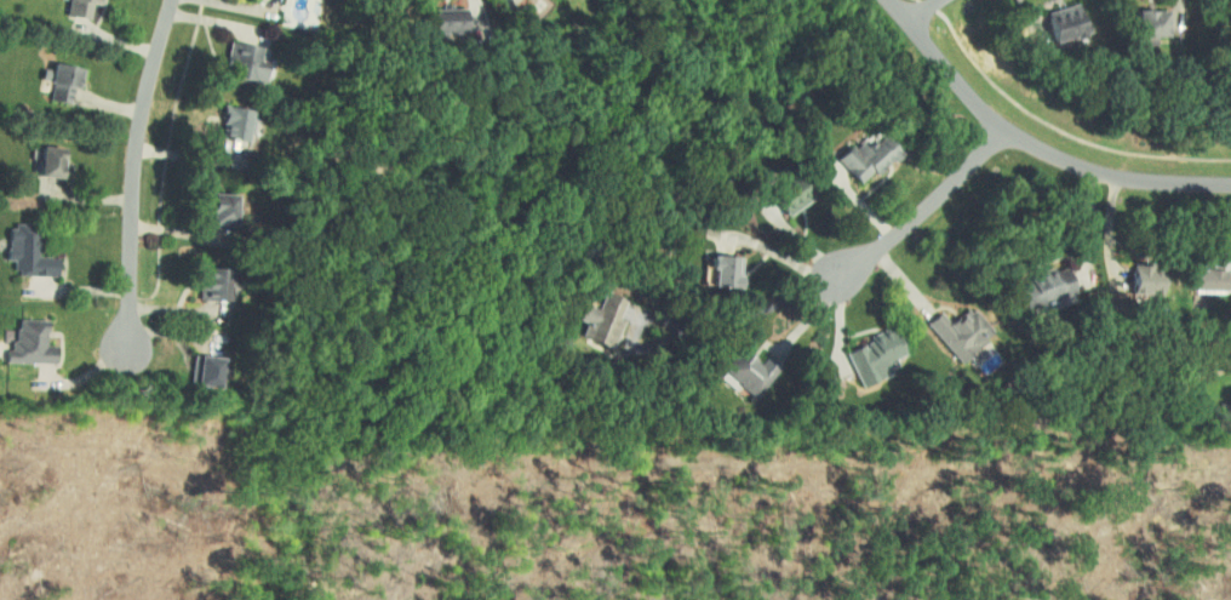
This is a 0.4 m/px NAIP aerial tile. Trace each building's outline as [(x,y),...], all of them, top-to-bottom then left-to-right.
[(1126,36),(1162,35),(1162,9),(1125,10),(1126,36)] [(275,48),(242,41),(238,62),(247,64),(244,77),(267,82),(275,48)] [(90,66),(61,62),(60,70),(46,68),(44,81),(57,83),(54,99),(78,103),(80,86),(88,88),(90,66)] [(231,138),(255,139),(257,107),(223,105),(222,124),(231,125),(231,138)] [(895,156),(879,132),(859,145),(854,138),(831,154),(851,185),(895,156)] [(248,225),(251,195),(229,193),(226,222),(248,225)] [(64,275),(65,256),(45,255),(46,227),(15,226),(13,273),(64,275)] [(203,299),(236,300),(237,268),(217,267),(216,284),(203,283),(203,299)] [(585,302),(572,332),(611,349),(630,303),(605,293),(598,308),(585,302)] [(986,327),(969,309),(961,318),(955,312),(946,321),(935,309),(922,322),(955,357),(986,327)] [(9,362),(64,363),(65,346),(54,345),(54,319),(21,319),(20,350),(9,350),(9,362)] [(844,347),(855,384),(887,375),(883,361),(899,357),(894,339),(882,343),(879,330),(864,335),(866,341),(844,347)] [(747,399),(770,378),(743,348),(720,369),(747,399)]
